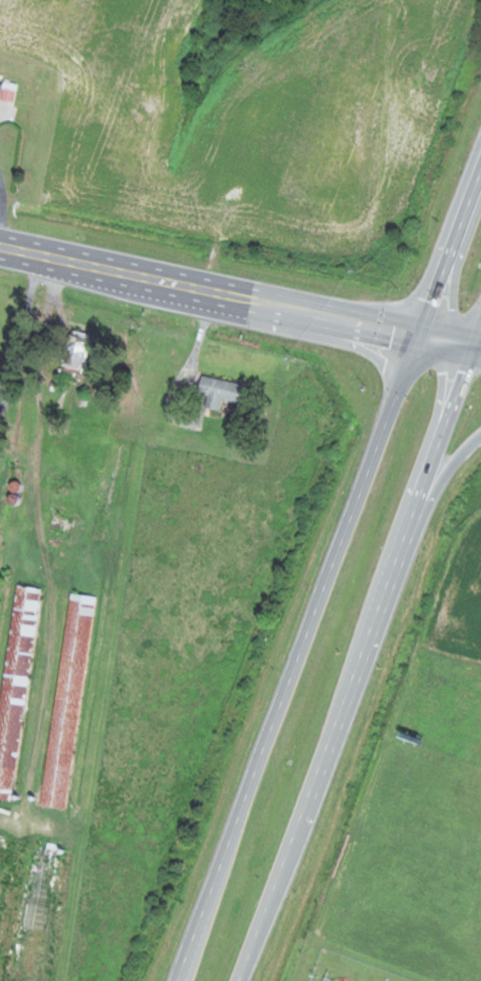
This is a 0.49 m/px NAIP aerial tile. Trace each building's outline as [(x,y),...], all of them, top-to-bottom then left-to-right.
[(87,371),(91,333),(70,331),(67,369),(87,371)] [(221,411),(224,399),(240,403),(244,384),(204,375),(197,405),(221,411)] [(70,539),(75,518),(51,512),(46,533),(70,539)] [(15,800),(40,587),(15,584),(0,710),(0,799),(15,800)] [(44,806),(69,809),(94,595),(69,593),(44,806)] [(35,840),(16,980),(41,980),(59,843),(35,840)]
